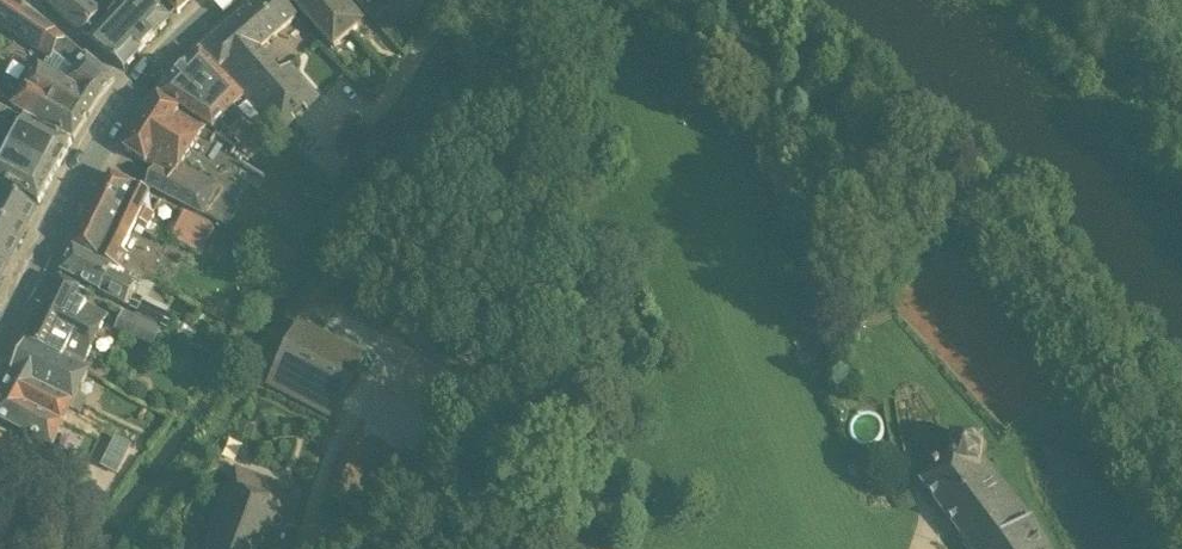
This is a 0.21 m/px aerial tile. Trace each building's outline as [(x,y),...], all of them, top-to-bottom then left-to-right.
[(11,0),(0,0),(0,25),(51,60),(55,54),(75,70),(65,81),(39,66),(11,106),(72,139),(98,99),(113,80),(86,57),(65,38),(64,40),(11,0)] [(169,20),(147,0),(104,0),(115,10),(100,26),(93,21),(102,10),(89,0),(50,0),(46,5),(88,39),(88,40),(123,70),(169,20)] [(191,0),(166,0),(177,12),(191,0)] [(259,49),(295,18),(282,0),(259,0),(203,48),(276,133),(318,98),(290,65),(280,74),(259,49)] [(353,30),(326,0),(292,0),(333,48),(353,30)] [(349,0),(326,0),(353,30),(362,23),(345,4),(349,0)] [(384,34),(407,15),(397,2),(393,6),(388,0),(355,0),(384,34)] [(229,132),(245,117),(233,106),(242,97),(200,51),(179,73),(159,95),(179,107),(212,128),(218,121),(229,132)] [(159,95),(155,93),(122,147),(155,168),(173,179),(181,165),(206,126),(178,109),(179,107),(159,95)] [(13,113),(0,106),(0,136),(13,113)] [(6,156),(50,179),(69,143),(26,119),(7,155),(6,156)] [(7,155),(0,151),(0,166),(1,166),(0,167),(0,181),(38,202),(50,179),(6,156),(7,155)] [(173,179),(155,168),(145,186),(203,216),(219,186),(181,165),(173,179)] [(97,200),(136,220),(139,221),(136,225),(147,230),(155,215),(142,208),(149,195),(110,175),(97,200)] [(22,234),(36,208),(0,190),(0,223),(22,234)] [(120,251),(136,220),(97,200),(73,247),(119,270),(120,268),(127,255),(120,251)] [(201,255),(214,228),(183,212),(169,239),(201,255)] [(22,234),(0,223),(0,257),(9,261),(22,234)] [(73,247),(61,272),(99,291),(98,293),(130,308),(140,287),(129,281),(132,275),(127,272),(120,269),(119,270),(73,247)] [(9,261),(0,257),(0,278),(9,261)] [(90,296),(58,279),(27,343),(61,360),(62,360),(82,370),(109,314),(87,304),(90,296)] [(161,327),(168,314),(167,314),(142,302),(137,312),(135,315),(161,327)] [(341,408),(368,356),(318,330),(298,320),(265,385),(334,421),(341,408)] [(82,370),(62,360),(61,360),(27,343),(9,377),(70,407),(87,372),(82,370)] [(70,407),(9,377),(0,394),(0,420),(50,447),(70,407)] [(1028,520),(981,460),(983,441),(950,437),(947,460),(921,483),(955,529),(970,548),(1045,548),(1028,520)] [(358,511),(380,452),(356,443),(348,440),(326,499),(358,511)] [(293,489),(234,467),(202,548),(271,548),(293,489)]
